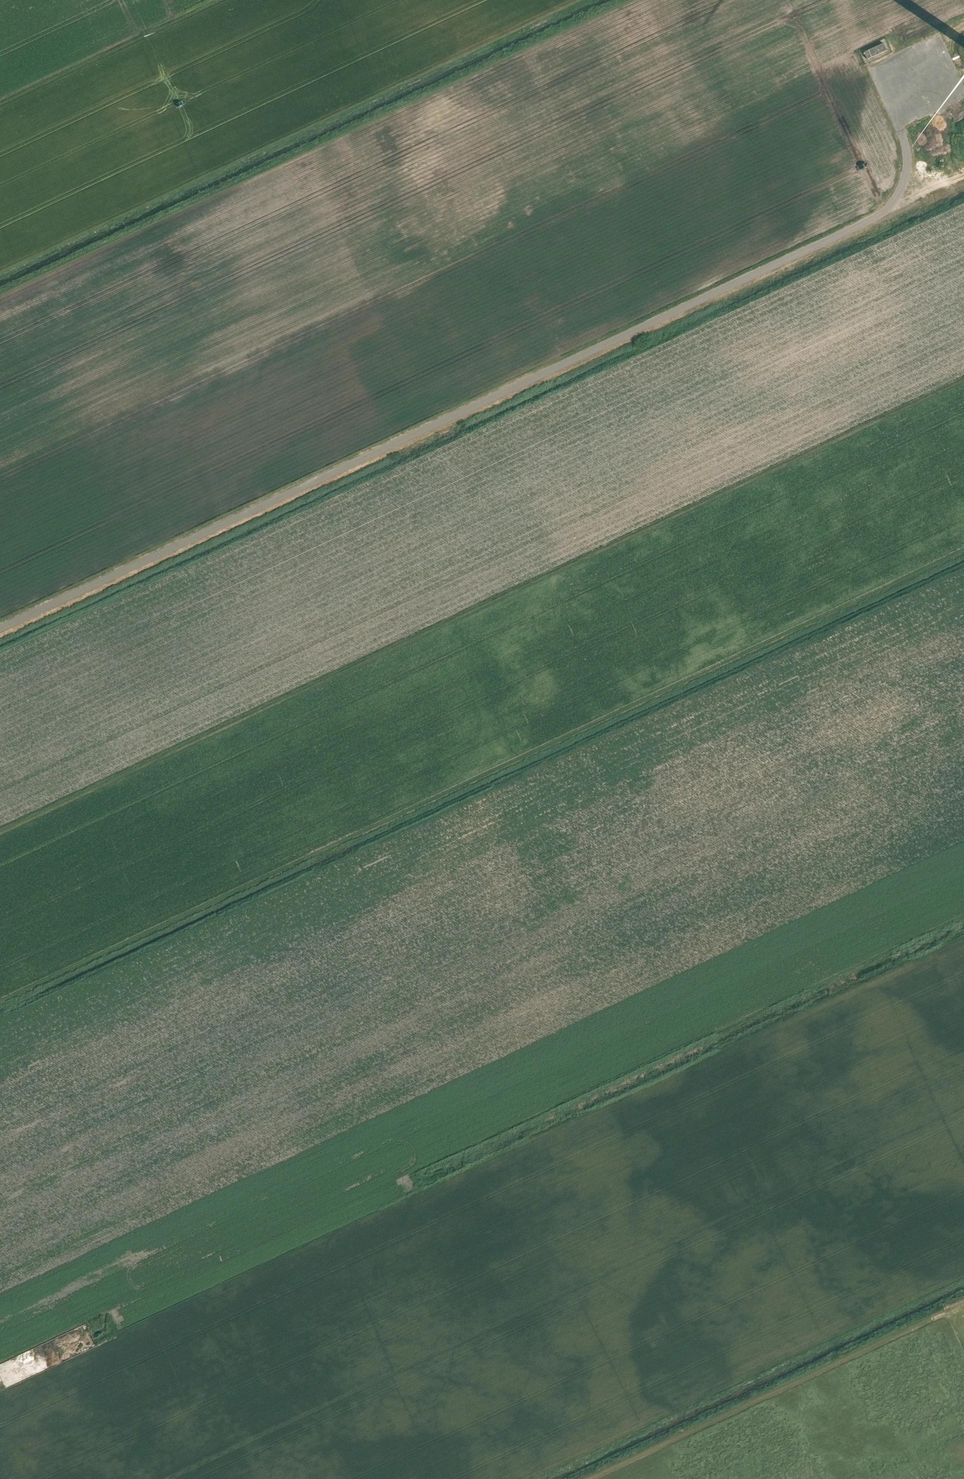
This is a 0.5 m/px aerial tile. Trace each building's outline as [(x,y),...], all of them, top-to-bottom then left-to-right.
[(867,60),(887,51),(883,44),(864,53),(867,60)]
